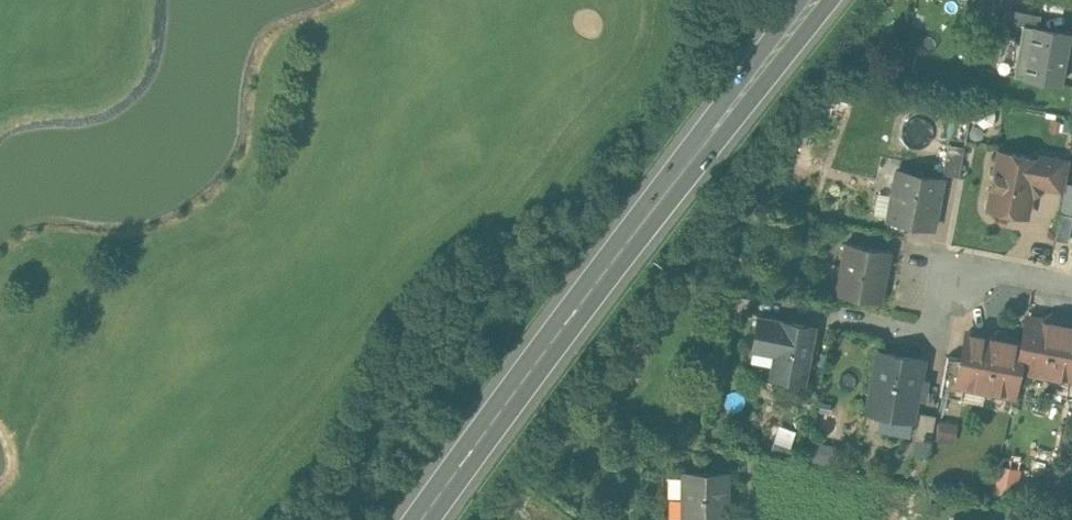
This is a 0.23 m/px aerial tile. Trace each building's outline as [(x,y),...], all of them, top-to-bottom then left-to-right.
[(1024,26),(1024,25),(1039,28),(1041,16),(1015,11),(1013,24),(1024,26)] [(1039,28),(1024,25),(1024,26),(1020,45),(1031,48),(1026,77),(1061,83),(1070,34),(1039,28)] [(965,146),(949,143),(943,173),(959,176),(965,146)] [(1035,162),(998,154),(988,205),(994,206),(993,210),(995,216),(1006,218),(1011,213),(1011,210),(1028,213),(1032,193),(1035,193),(1039,190),(1040,185),(1064,190),(1070,161),(1037,155),(1035,162)] [(943,179),(897,170),(888,220),(933,229),(943,179)] [(1060,213),(1055,239),(1068,241),(1071,221),(1071,215),(1060,213)] [(891,251),(845,243),(836,293),(881,301),(891,251)] [(816,327),(759,316),(753,350),(774,354),(770,376),(805,382),(816,327)] [(1027,317),(1022,342),(1023,342),(1018,369),(1019,369),(1071,378),(1071,325),(1027,317)] [(1022,342),(967,332),(962,358),(957,384),(964,385),(1014,394),(1019,369),(1018,369),(1023,342),(1022,342)] [(924,359),(878,350),(867,411),(913,420),(924,359)] [(964,385),(957,384),(962,358),(947,355),(940,394),(962,398),(964,385)] [(936,415),(920,412),(915,438),(931,441),(936,415)] [(683,472),(682,519),(729,519),(729,473),(683,472)]
